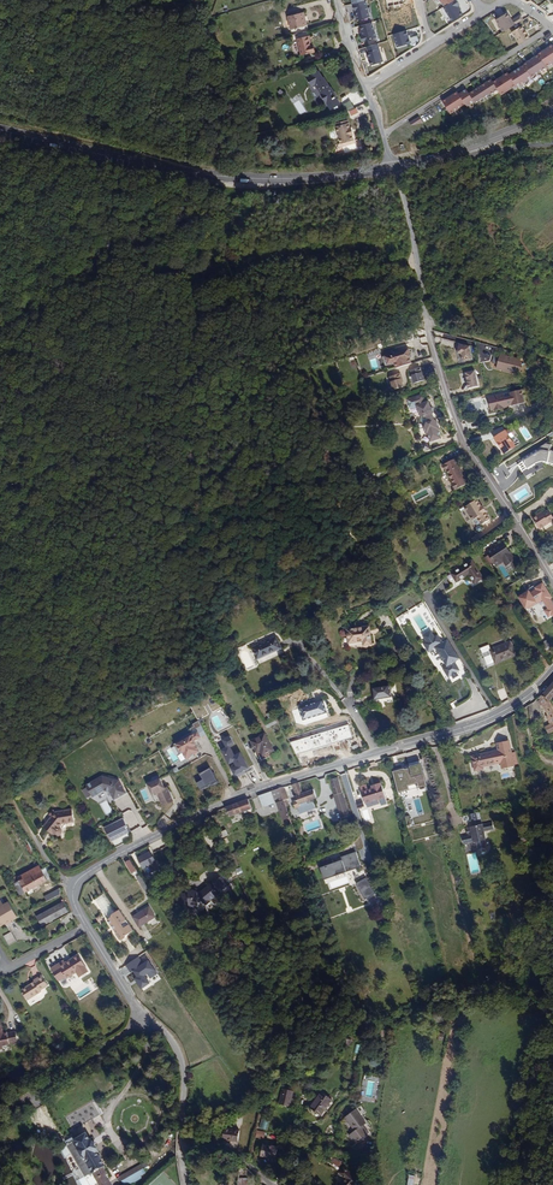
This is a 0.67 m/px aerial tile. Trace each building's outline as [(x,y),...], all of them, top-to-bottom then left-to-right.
[(366,0),(352,3),(356,19),(370,16),(366,0)] [(442,6),(453,22),(464,15),(458,6),(460,5),(457,0),(452,0),(442,6)] [(511,20),(507,12),(495,20),(503,32),(524,19),(521,14),(511,20)] [(296,58),(310,55),(308,48),(307,48),(304,38),(300,39),(298,29),(302,27),(298,15),(281,19),(287,42),(291,41),(296,58)] [(362,40),(376,36),(372,23),(360,27),(362,33),(360,34),(362,40)] [(529,37),(522,25),(512,32),(519,44),(529,37)] [(408,29),(411,43),(420,41),(417,27),(408,29)] [(407,30),(393,34),(397,47),(410,43),(407,30)] [(538,54),(539,55),(546,66),(552,62),(552,45),(548,48),(549,48),(543,52),(543,51),(538,54)] [(383,61),(380,49),(368,52),(371,64),(383,61)] [(529,61),(524,65),(525,65),(532,77),(547,67),(546,66),(539,55),(534,58),(534,59),(529,62),(529,61)] [(532,77),(525,65),(510,75),(517,86),(518,88),(533,78),(532,77)] [(498,89),(502,95),(517,86),(510,75),(508,73),(504,76),(499,80),(498,79),(493,82),(498,89)] [(471,92),(469,94),(473,100),(475,103),(498,89),(493,82),(492,79),(485,84),(471,92)] [(332,107),(316,82),(307,87),(323,112),(332,107)] [(470,91),(471,92),(485,84),(484,82),(470,91)] [(467,90),(459,94),(466,105),(473,100),(469,94),(467,90)] [(448,99),(443,102),(451,114),(466,105),(459,94),(458,92),(453,95),(453,96),(448,99)] [(300,100),(294,103),(300,114),(306,112),(300,100)] [(343,103),(347,111),(354,107),(350,100),(343,103)] [(356,107),(348,111),(350,116),(358,112),(356,107)] [(419,117),(410,123),(411,125),(423,122),(419,117)] [(338,129),(337,126),(331,127),(332,137),(333,139),(334,148),(347,146),(347,141),(346,133),(345,133),(344,128),(338,129)] [(257,155),(257,147),(248,147),(248,155),(257,155)] [(271,164),(271,153),(262,153),(262,164),(271,164)] [(271,173),(271,164),(262,164),(262,174),(271,173)] [(476,360),(473,347),(463,345),(461,354),(465,355),(466,362),(476,360)] [(407,361),(404,352),(377,360),(380,369),(389,366),(391,372),(407,367),(405,361),(407,361)] [(520,359),(503,355),(499,368),(517,372),(520,371),(523,368),(523,365),(522,361),(520,359)] [(478,371),(469,373),(471,383),(470,383),(472,389),(482,386),(478,371)] [(415,372),(406,375),(410,389),(419,386),(415,372)] [(394,378),(384,381),(388,395),(398,392),(396,387),(394,378)] [(501,394),(485,398),(488,412),(490,411),(502,408),(504,408),(504,407),(510,405),(510,406),(522,403),(519,390),(507,393),(508,397),(502,398),(501,394)] [(418,398),(402,402),(405,411),(412,409),(420,436),(421,436),(424,445),(435,442),(424,405),(420,406),(418,398)] [(507,435),(495,441),(506,458),(517,451),(507,435)] [(521,469),(525,475),(530,472),(531,473),(539,467),(546,466),(546,464),(552,466),(552,454),(552,453),(552,447),(547,447),(538,453),(540,455),(525,465),(526,466),(521,469)] [(524,463),(525,465),(540,455),(538,453),(524,463)] [(460,487),(455,476),(454,476),(452,472),(453,471),(449,461),(436,467),(439,474),(440,473),(441,476),(441,478),(443,482),(444,482),(446,486),(444,487),(448,493),(460,487)] [(468,502),(456,511),(466,524),(470,521),(475,527),(483,521),(477,514),(478,514),(474,508),(473,509),(468,502)] [(548,516),(543,519),(538,522),(544,532),(552,527),(552,514),(548,517),(548,516)] [(497,569),(502,565),(489,547),(473,558),(482,571),(487,568),(486,565),(488,564),(493,571),(497,569)] [(342,557),(348,554),(345,549),(340,552),(342,557)] [(458,567),(437,579),(442,588),(454,581),(459,591),(469,586),(458,567)] [(525,595),(518,600),(516,598),(508,604),(510,609),(509,610),(513,616),(527,606),(527,607),(534,617),(537,621),(535,622),(538,626),(542,624),(541,623),(547,619),(543,614),(545,612),(532,593),(530,594),(528,591),(524,594),(525,595)] [(527,606),(513,616),(514,617),(527,607),(527,606)] [(360,629),(331,635),(334,649),(354,645),(356,649),(364,647),(360,629)] [(434,635),(431,630),(421,636),(425,641),(421,643),(427,654),(435,650),(445,666),(442,668),(448,679),(451,677),(453,680),(459,676),(457,673),(460,671),(455,663),(460,660),(448,639),(442,641),(437,633),(434,635)] [(480,649),(475,651),(477,660),(483,658),(486,666),(507,659),(502,645),(481,652),(480,649)] [(529,654),(521,660),(526,666),(534,661),(529,654)] [(277,656),(255,669),(261,679),(284,666),(277,656)] [(537,701),(551,729),(552,728),(552,713),(547,701),(552,693),(552,681),(537,701)] [(384,687),(365,690),(367,703),(386,699),(384,687)] [(318,710),(295,717),(298,729),(322,722),(318,710)] [(199,737),(196,732),(174,744),(180,755),(182,754),(185,759),(198,752),(192,741),(199,737)] [(233,744),(229,736),(221,740),(225,748),(220,751),(228,765),(233,763),(235,767),(230,770),(234,777),(250,769),(240,751),(233,755),(229,746),(233,744)] [(260,737),(247,743),(258,764),(271,757),(260,737)] [(507,765),(503,739),(491,741),(492,748),(464,752),(466,766),(475,765),(475,763),(493,760),(495,767),(507,765)] [(421,764),(391,771),(396,794),(428,786),(421,764)] [(150,766),(147,767),(152,779),(155,776),(150,766)] [(217,781),(210,768),(199,775),(202,780),(196,783),(200,791),(217,781)] [(345,789),(340,774),(332,776),(337,791),(345,789)] [(114,800),(125,793),(119,781),(102,776),(85,784),(93,797),(103,791),(109,793),(114,800)] [(301,779),(294,782),(298,792),(296,793),(298,799),(294,801),(296,805),(300,804),(299,801),(318,795),(315,787),(304,790),(301,779)] [(380,782),(379,780),(374,781),(375,784),(370,785),(366,786),(365,781),(358,783),(364,800),(384,794),(380,782)] [(150,792),(161,787),(158,782),(148,787),(150,792)] [(287,784),(281,786),(286,802),(292,800),(287,784)] [(281,786),(261,794),(265,806),(279,802),(283,813),(289,811),(286,802),(281,786)] [(166,800),(161,787),(150,792),(146,794),(152,806),(166,800)] [(241,801),(244,811),(254,807),(251,797),(241,801)] [(241,801),(230,805),(233,815),(244,811),(241,801)] [(74,822),(72,809),(52,811),(42,829),(51,835),(57,837),(61,836),(62,832),(61,829),(60,827),(62,824),(74,822)] [(289,811),(283,813),(285,819),(291,817),(291,816),(289,811)] [(483,843),(478,821),(467,823),(469,832),(460,834),(462,843),(473,840),(474,845),(483,843)] [(484,831),(494,830),(493,821),(483,822),(484,831)] [(225,822),(214,826),(218,835),(229,831),(225,822)] [(141,826),(130,831),(134,841),(145,835),(141,826)] [(157,860),(152,851),(141,857),(146,866),(157,860)] [(341,856),(341,858),(319,866),(323,878),(362,866),(356,851),(341,856)] [(137,871),(132,861),(129,862),(134,873),(137,871)] [(59,876),(53,867),(47,870),(52,880),(59,876)] [(52,880),(47,870),(39,873),(37,870),(25,878),(31,889),(34,893),(53,882),(52,880)] [(373,890),(363,874),(354,880),(363,896),(373,890)] [(31,889),(25,878),(21,880),(27,891),(31,889)] [(149,897),(153,895),(148,886),(146,888),(143,882),(141,883),(149,897)] [(232,893),(226,882),(218,887),(217,886),(211,890),(211,891),(206,894),(203,894),(203,893),(202,892),(200,892),(199,891),(189,891),(188,894),(181,894),(181,900),(182,902),(189,902),(189,907),(191,910),(198,911),(199,904),(203,904),(205,908),(208,909),(210,907),(211,905),(217,901),(219,901),(224,898),(232,893)] [(67,897),(67,889),(52,898),(55,904),(67,897)] [(124,914),(117,902),(109,906),(108,909),(103,912),(113,927),(112,928),(116,934),(119,935),(123,932),(124,930),(131,926),(126,918),(121,921),(119,917),(124,914)] [(0,912),(0,919),(6,930),(13,926),(18,923),(24,919),(15,903),(9,907),(4,910),(0,912)] [(55,935),(82,919),(73,906),(47,921),(55,935)] [(155,918),(149,907),(131,917),(138,928),(155,918)] [(19,933),(10,938),(15,947),(24,942),(19,933)] [(142,962),(138,956),(125,966),(141,988),(149,982),(145,976),(154,969),(147,959),(142,962)] [(67,971),(65,968),(58,972),(65,985),(72,981),(74,982),(84,976),(87,981),(96,975),(86,958),(73,967),(67,971)] [(56,990),(50,980),(42,985),(43,986),(30,995),(36,1005),(50,997),(49,995),(56,990)] [(3,1023),(0,1025),(0,1046),(1,1046),(4,1052),(15,1051),(15,1048),(23,1047),(22,1037),(13,1038),(8,1037),(7,1034),(9,1032),(3,1023)] [(285,1095),(288,1080),(276,1078),(273,1092),(285,1095)] [(317,1114),(328,1099),(316,1091),(306,1107),(317,1114)] [(363,1123),(353,1109),(343,1117),(352,1131),(346,1135),(351,1142),(365,1133),(360,1125),(363,1123)] [(233,1139),(234,1128),(219,1127),(218,1138),(233,1139)] [(63,1142),(66,1145),(86,1133),(83,1129),(63,1142)] [(111,1183),(107,1175),(102,1169),(99,1163),(102,1161),(93,1148),(95,1147),(86,1133),(66,1145),(82,1171),(83,1173),(90,1170),(94,1176),(100,1184),(112,1184),(111,1183)] [(99,1163),(102,1169),(105,1167),(103,1162),(104,1161),(95,1147),(93,1148),(102,1161),(99,1163)] [(270,1162),(272,1150),(257,1147),(255,1158),(270,1162)] [(107,1175),(111,1183),(133,1169),(128,1161),(107,1175)] [(354,1180),(339,1166),(334,1172),(340,1178),(335,1183),(336,1184),(349,1184),(354,1180)] [(247,1169),(240,1169),(237,1184),(246,1184),(247,1169)] [(87,1179),(94,1176),(90,1170),(83,1173),(87,1179)] [(82,1171),(77,1174),(82,1182),(87,1179),(83,1173),(82,1171)]
